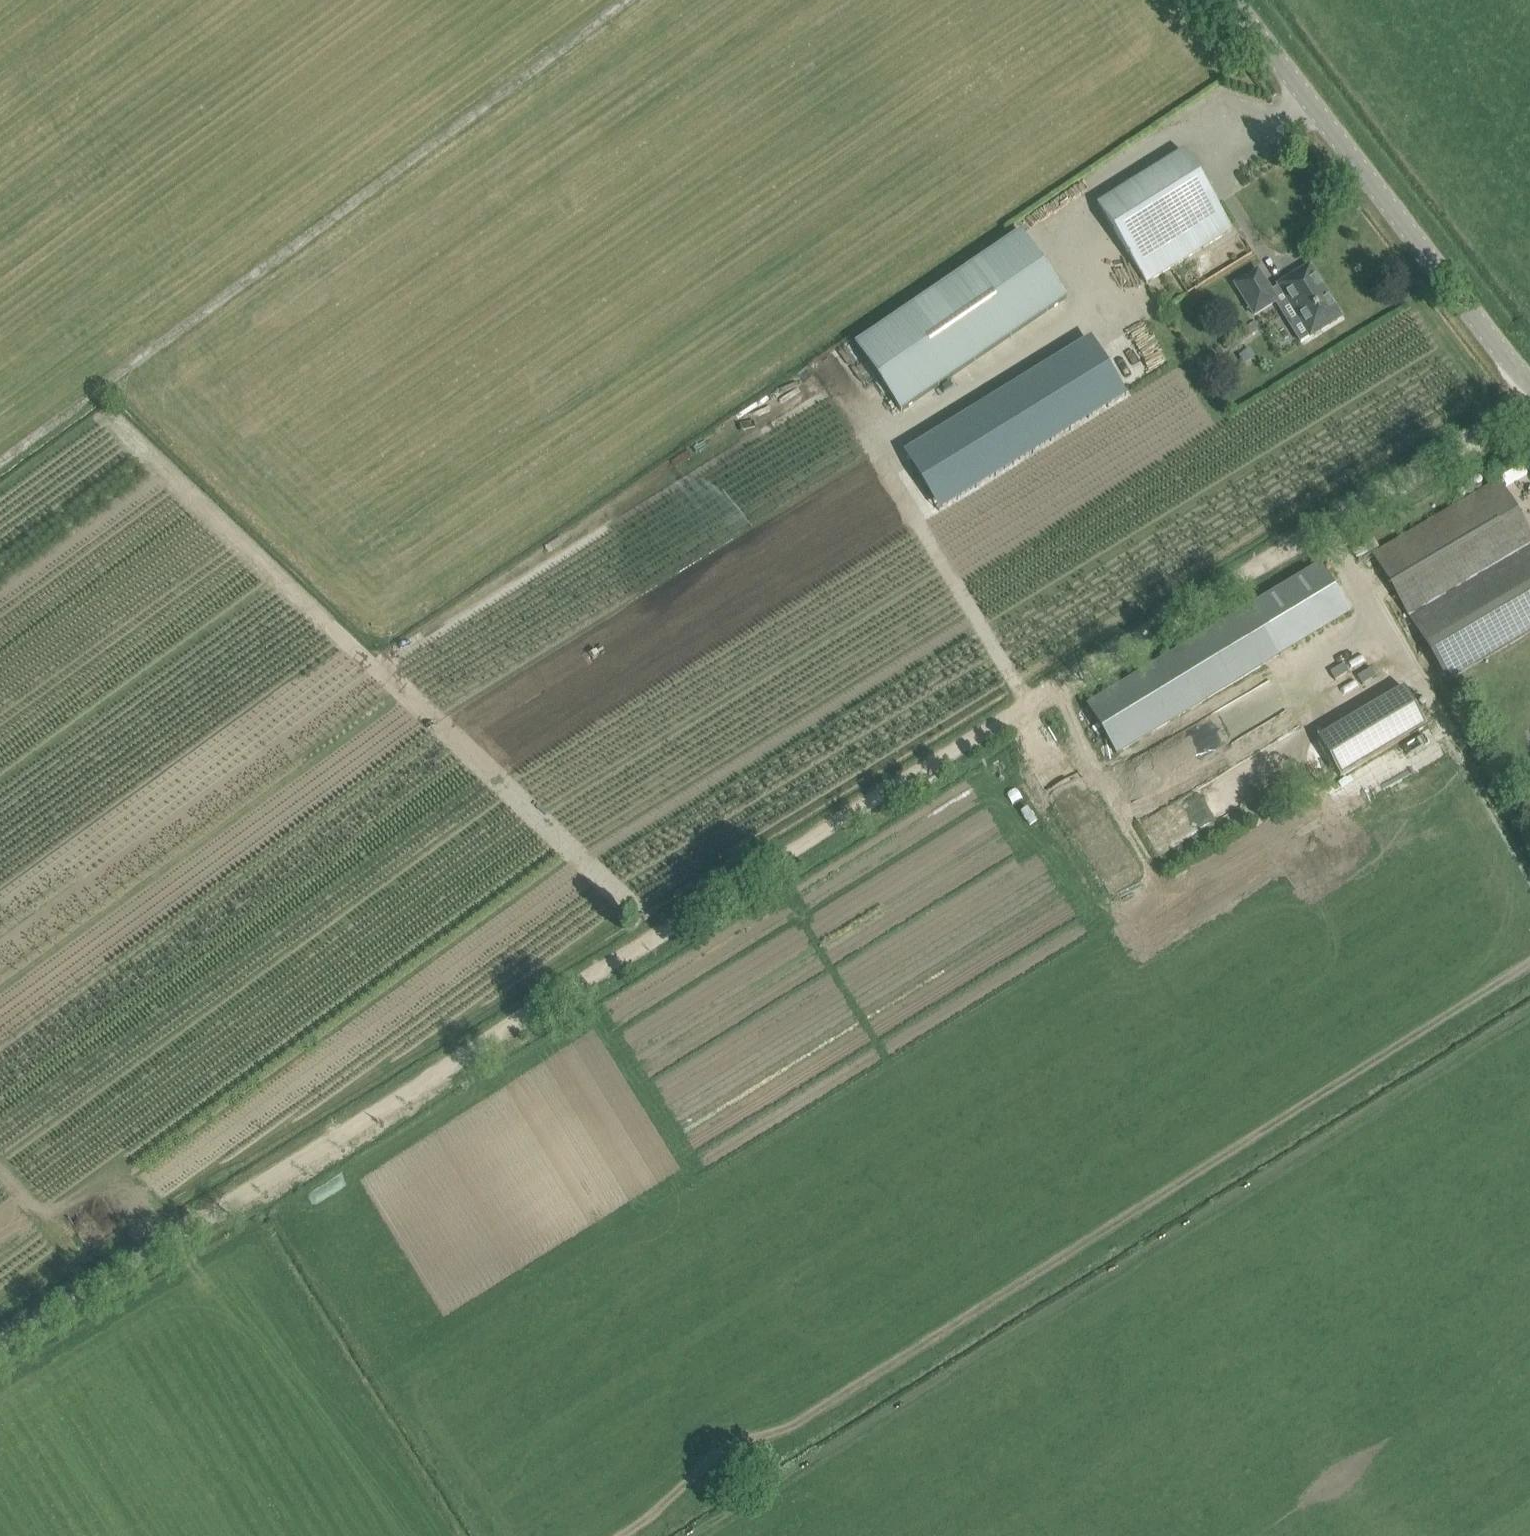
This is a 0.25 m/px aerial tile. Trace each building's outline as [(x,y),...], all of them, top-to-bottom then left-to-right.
[(1146,284),(1232,230),(1183,151),(1097,205),(1146,284)] [(1021,231),(856,345),(901,411),(1066,298),(1021,231)] [(1270,291),(1258,271),(1235,285),(1254,315),(1276,301),(1276,300),(1284,295),(1310,336),(1341,317),(1309,266),(1278,285),(1279,286),(1270,291)] [(1499,481),(1373,555),(1447,681),(1529,632),(1529,534),(1499,481)] [(1356,608),(1331,567),(1276,599),(1301,641),(1356,608)] [(1251,607),(1086,706),(1116,754),(1280,655),(1251,607)] [(1339,775),(1427,729),(1405,688),(1317,734),(1339,775)]
